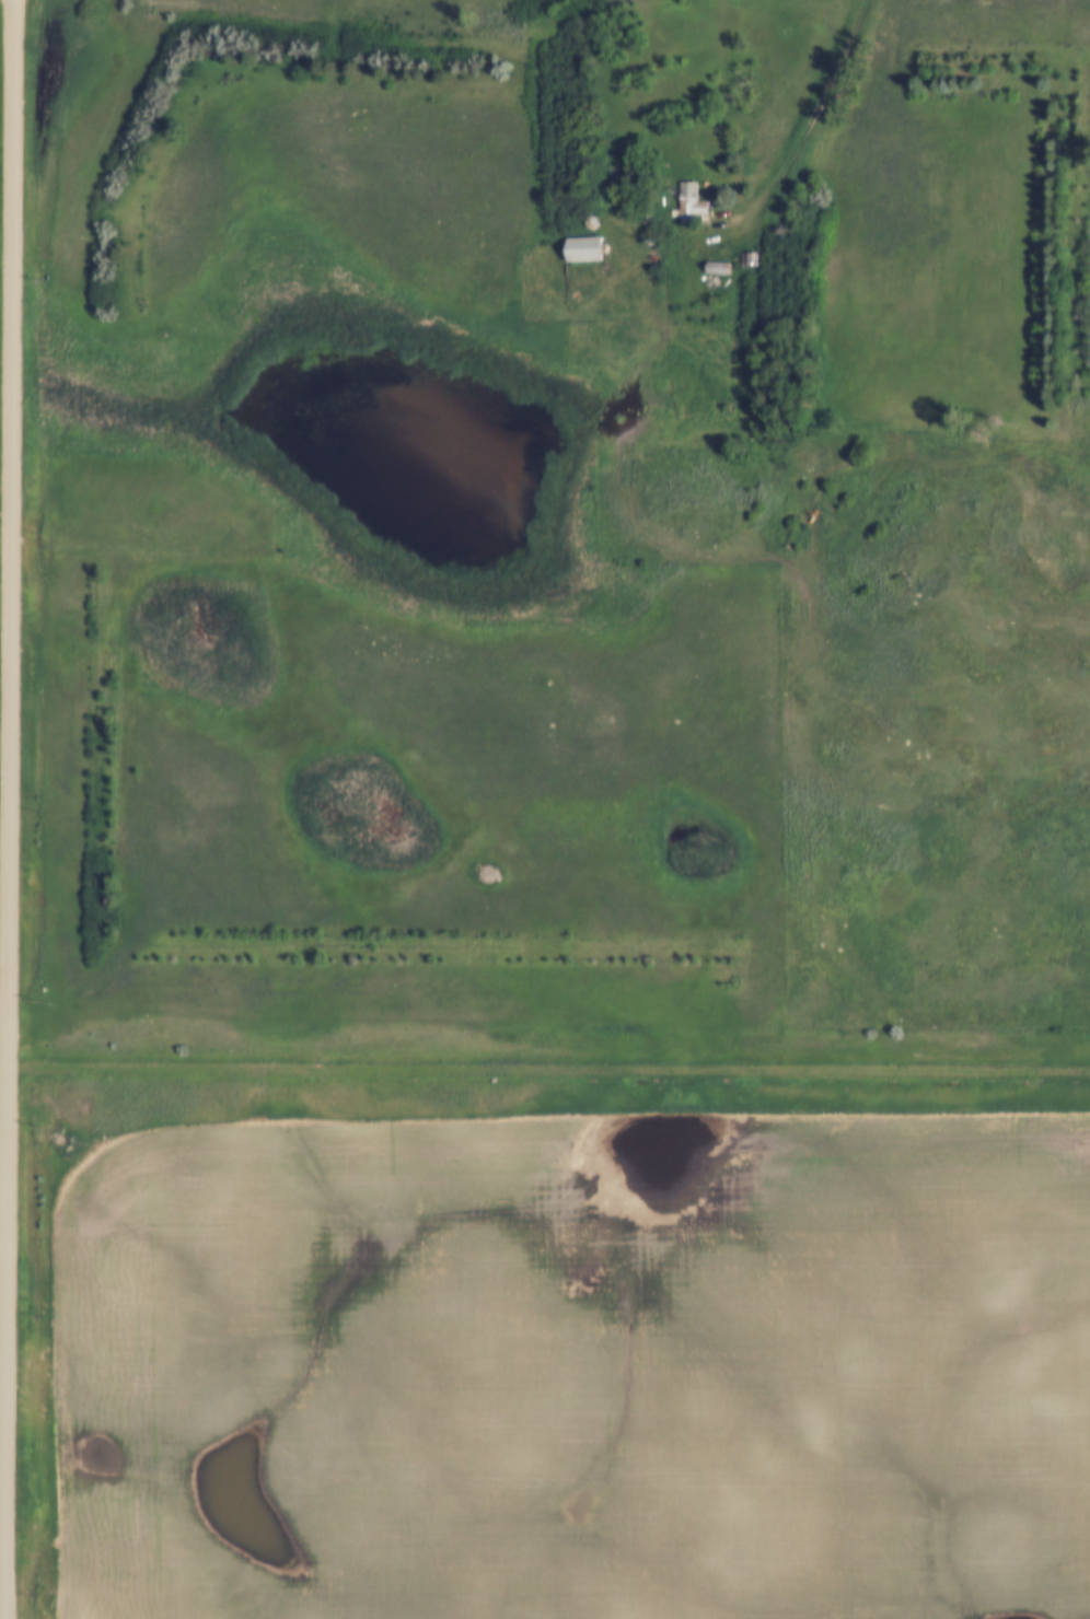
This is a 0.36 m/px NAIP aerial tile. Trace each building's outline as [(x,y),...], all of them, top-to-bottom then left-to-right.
[(678,181),(678,223),(693,223),(693,214),(706,214),(706,201),(696,201),(696,181),(678,181)] [(607,237),(565,237),(565,263),(607,263),(607,237)] [(496,882),(496,869),(479,869),(479,882),(496,882)]
